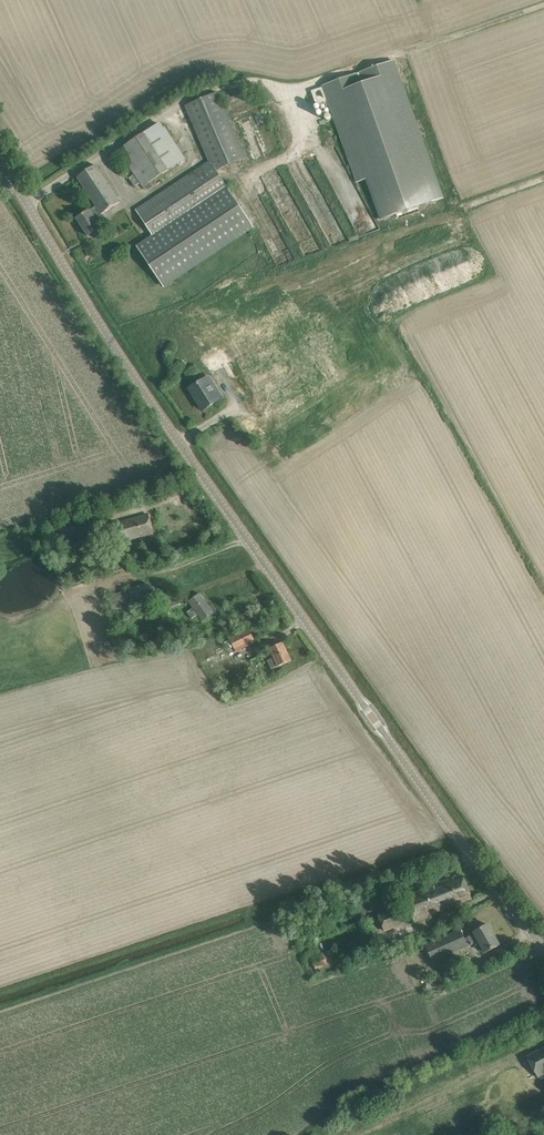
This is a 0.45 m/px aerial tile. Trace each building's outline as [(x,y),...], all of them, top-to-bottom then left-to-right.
[(442,197),(395,62),(312,91),(316,104),(328,100),(356,182),(366,178),(380,219),(396,213),(398,219),(399,219),(400,220),(419,213),(417,206),(442,197)] [(217,92),(185,106),(208,162),(216,171),(245,158),(217,92)] [(262,110),(235,120),(250,161),(277,151),(262,110)] [(158,124),(118,150),(131,169),(135,174),(129,178),(135,188),(141,183),(143,187),(147,184),(154,180),(178,164),(186,159),(175,144),(173,145),(158,124)] [(216,171),(208,162),(136,209),(154,236),(137,247),(162,285),(253,226),(216,171)] [(96,165),(77,177),(96,207),(101,214),(102,213),(120,201),(96,165)] [(90,210),(77,219),(88,236),(97,230),(102,227),(109,223),(102,213),(101,214),(96,207),(90,211),(90,210)] [(211,387),(206,379),(190,389),(203,410),(222,398),(214,385),(211,387)] [(102,528),(97,513),(76,520),(80,534),(102,528)] [(111,525),(103,527),(105,537),(110,536),(111,540),(115,539),(116,545),(143,538),(154,535),(148,514),(137,517),(111,525)] [(137,559),(126,561),(128,571),(139,569),(137,559)] [(214,612),(200,594),(189,602),(193,608),(187,612),(192,619),(198,614),(202,621),(214,612)] [(166,602),(159,604),(163,613),(165,617),(169,616),(167,611),(169,611),(168,609),(181,604),(178,595),(165,600),(166,602)] [(240,635),(224,643),(228,649),(234,647),(234,648),(235,649),(244,644),(248,642),(254,639),(250,630),(240,635)] [(291,660),(283,643),(270,649),(274,658),(267,661),(271,670),(291,660)] [(449,878),(425,888),(436,914),(459,905),(459,904),(472,899),(462,875),(449,880),(449,878)] [(394,883),(387,886),(390,893),(397,890),(394,883)] [(436,914),(425,890),(416,893),(416,891),(405,896),(415,922),(436,914)] [(403,924),(397,908),(379,915),(385,931),(403,924)] [(499,945),(488,925),(474,932),(475,934),(467,938),(472,946),(480,942),(486,953),(499,945)] [(468,947),(460,930),(425,946),(434,962),(468,947)] [(398,946),(387,950),(388,952),(389,956),(400,951),(399,948),(398,946)] [(339,962),(335,949),(311,957),(315,970),(339,962)] [(452,969),(446,972),(450,979),(455,977),(455,975),(463,972),(466,979),(476,975),(472,966),(463,970),(461,967),(452,971),(452,969)] [(543,1075),(543,1048),(528,1057),(539,1078),(543,1075)]
